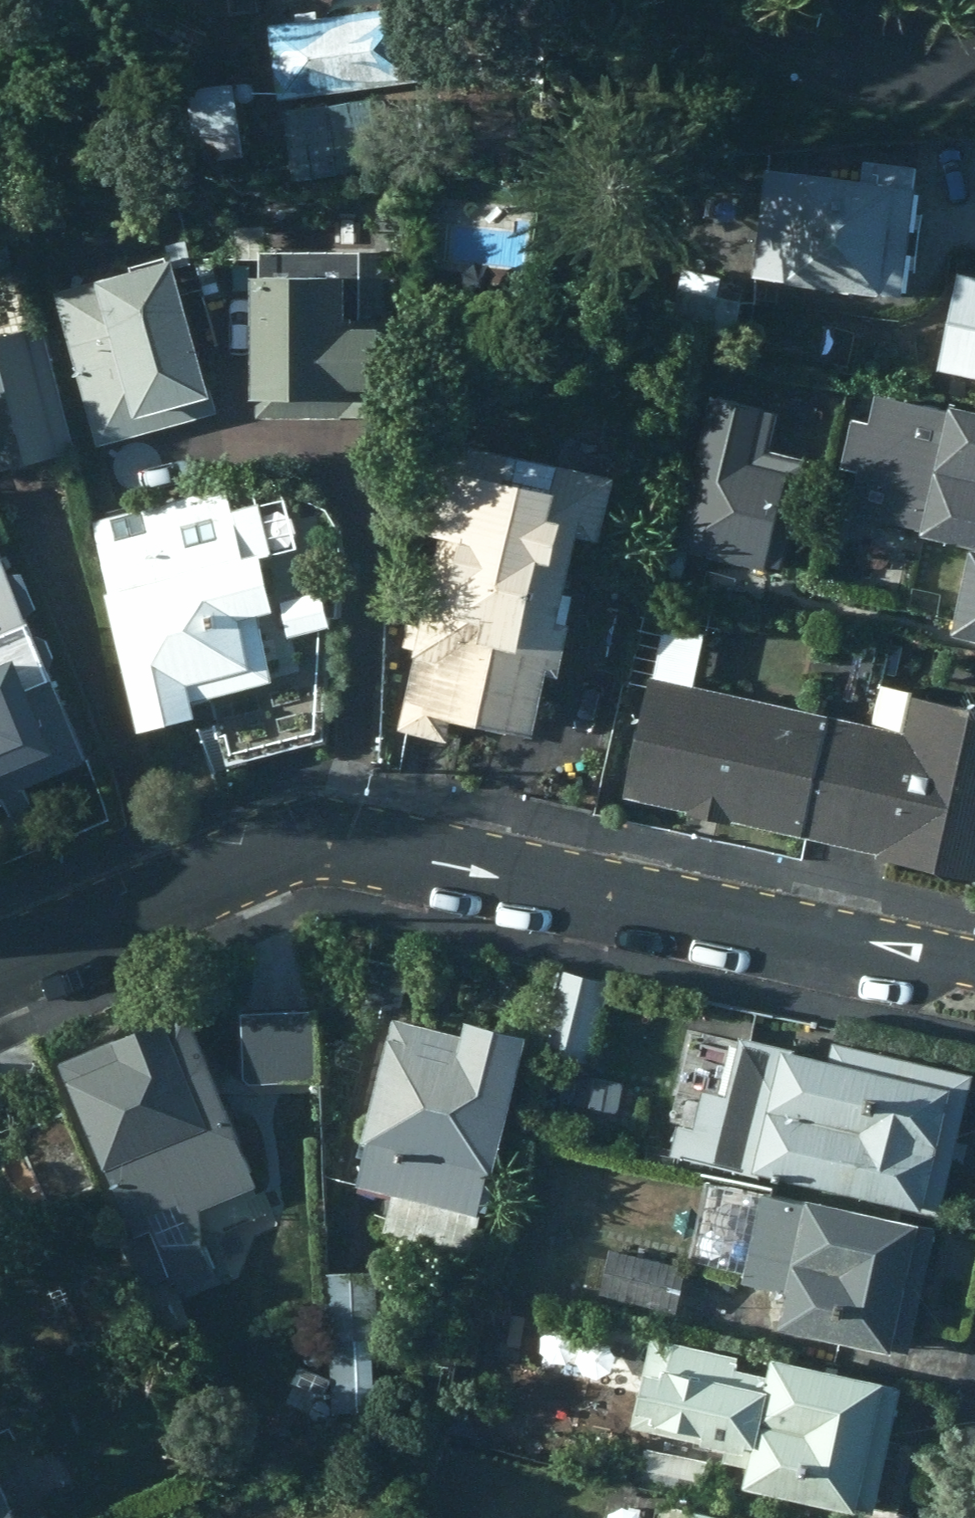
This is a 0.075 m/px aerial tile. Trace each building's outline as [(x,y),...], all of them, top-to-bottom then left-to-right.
[(52,9),(91,0),(50,0),(52,9)] [(403,4),(265,22),(274,99),(414,80),(403,4)] [(229,81),(182,87),(192,154),(240,146),(229,81)] [(367,98),(280,107),(285,162),(372,153),(367,98)] [(856,177),(761,167),(749,279),(900,295),(914,165),(858,159),(856,177)] [(536,204),(432,193),(423,269),(527,281),(536,204)] [(253,272),(240,272),(241,395),(252,395),(252,417),(388,417),(388,318),(352,318),(351,249),(254,248),(253,272)] [(164,259),(46,290),(88,447),(213,415),(200,367),(193,369),(164,259)] [(953,272),(932,366),(974,375),(974,276),(953,272)] [(719,296),(674,288),(670,310),(715,318),(719,296)] [(37,327),(0,337),(0,468),(68,452),(37,327)] [(873,391),(866,420),(849,416),(828,511),(974,543),(974,414),(873,391)] [(772,410),(705,395),(670,548),(759,568),(760,561),(782,566),(802,476),(784,471),(787,455),(763,450),(772,410)] [(607,474),(436,435),(421,500),(430,502),(423,531),(431,533),(404,654),(410,655),(393,728),(442,737),(446,717),(524,734),(538,671),(552,674),(571,590),(558,589),(571,533),(593,539),(607,474)] [(239,556),(224,489),(93,521),(109,588),(100,589),(133,730),(192,713),(184,681),(246,664),(233,619),(268,610),(253,553),(239,556)] [(966,550),(948,636),(974,641),(974,552),(966,550)] [(79,760),(42,671),(50,656),(42,635),(24,629),(0,571),(0,791),(79,760)] [(648,676),(668,593),(642,587),(618,684),(644,691),(648,676)] [(327,591),(270,607),(281,646),(338,630),(327,591)] [(727,820),(803,836),(827,716),(648,676),(644,691),(618,794),(681,808),(679,814),(726,826),(727,820)] [(827,716),(803,836),(871,851),(870,858),(974,881),(974,708),(876,686),(868,725),(827,716)] [(609,978),(559,968),(542,1049),(562,1054),(559,1064),(589,1070),(609,978)] [(292,1007),(245,1006),(245,1077),(291,1076),(292,1007)] [(178,1011),(55,1062),(118,1202),(149,1188),(157,1206),(195,1188),(187,1172),(216,1159),(201,1126),(225,1117),(178,1011)] [(387,1019),(348,1187),(383,1196),(374,1235),(464,1257),(517,1036),(455,1022),(453,1035),(387,1019)] [(672,1129),(666,1156),(935,1216),(965,1079),(825,1046),(821,1061),(733,1042),(721,1098),(698,1093),(689,1133),(672,1129)] [(570,1072),(563,1106),(614,1117),(621,1083),(570,1072)] [(931,1233),(700,1183),(682,1273),(780,1294),(772,1333),(904,1360),(931,1233)] [(572,1262),(534,1253),(526,1285),(565,1295),(572,1262)] [(683,1275),(606,1255),(597,1298),(674,1314),(683,1275)] [(376,1270),(322,1272),(325,1343),(379,1341),(376,1270)] [(643,1339),(623,1430),(717,1451),(715,1462),(740,1468),(735,1490),(860,1517),(866,1517),(896,1393),(764,1363),(760,1378),(731,1372),(733,1360),(643,1339)] [(367,1422),(368,1355),(335,1354),(334,1421),(367,1422)] [(501,1425),(461,1417),(453,1451),(495,1459),(501,1425)] [(701,1461),(641,1448),(632,1485),(693,1498),(701,1461)] [(657,1505),(654,1517),(715,1517),(657,1505)]
